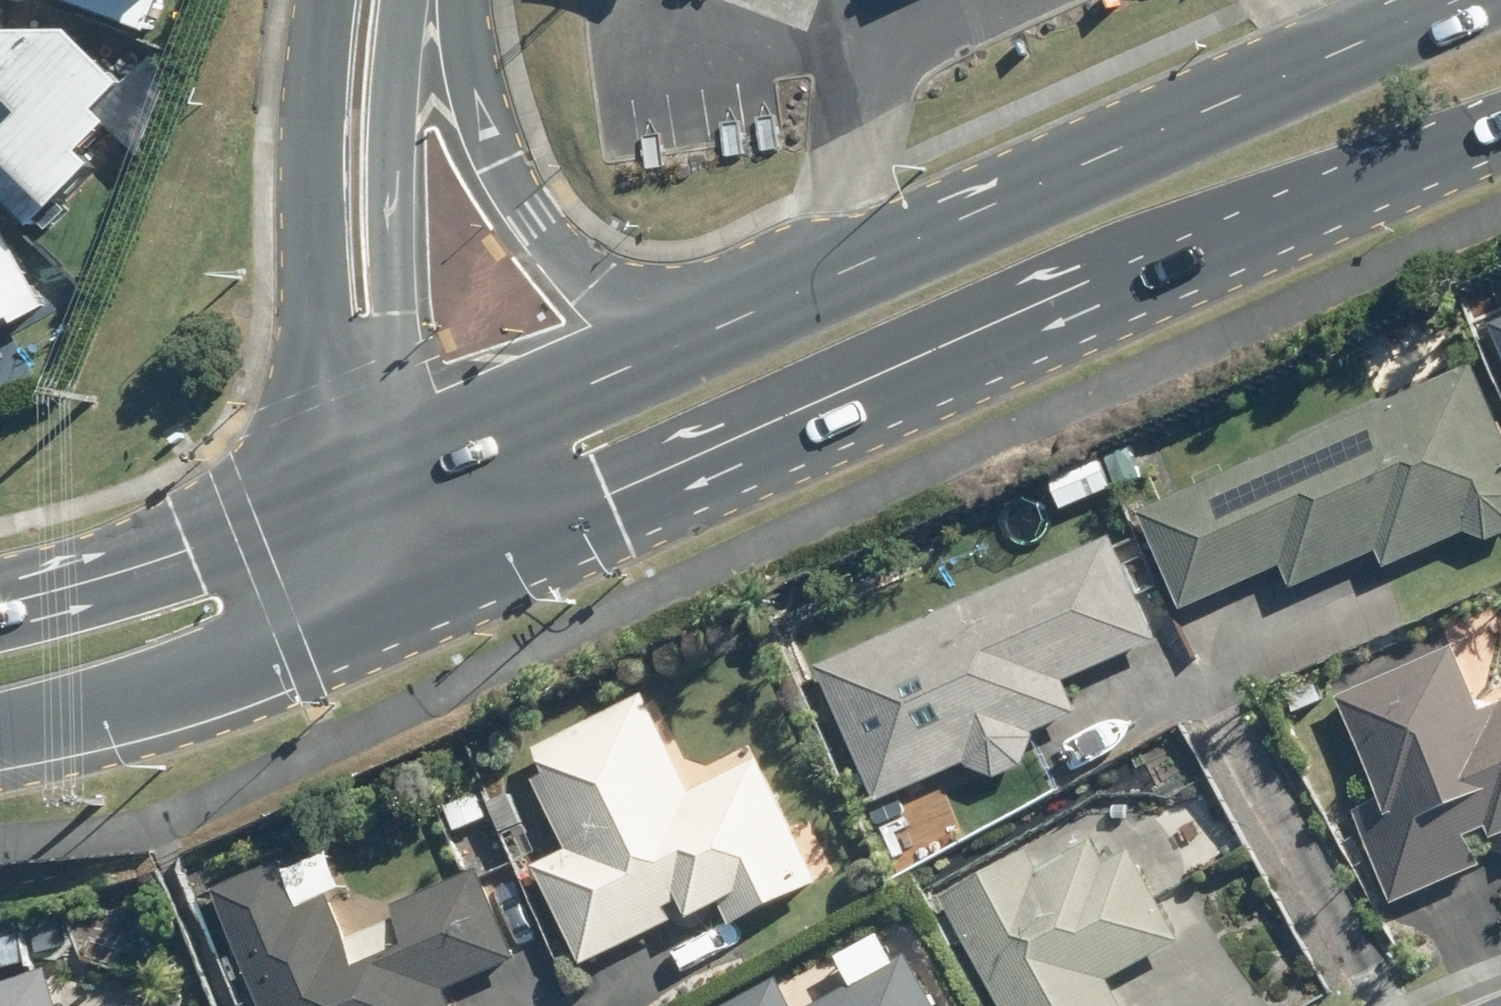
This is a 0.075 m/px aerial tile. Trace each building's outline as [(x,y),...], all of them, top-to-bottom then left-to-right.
[(134,26),(144,0),(65,0),(134,26)] [(0,29),(0,217),(12,230),(84,162),(73,150),(131,94),(68,29),(0,29)] [(28,297),(0,249),(0,314),(28,297)] [(1143,514),(1185,608),(1282,565),(1293,589),(1380,551),(1388,567),(1466,531),(1488,539),(1500,534),(1500,426),(1474,364),(1143,514)] [(1132,453),(1110,462),(1121,487),(1142,477),(1132,453)] [(1114,539),(818,668),(878,805),(968,767),(970,771),(994,781),(1024,768),(1035,738),(1033,735),(1078,716),(1065,683),(1159,642),(1114,539)] [(1385,804),(1355,817),(1394,906),(1484,866),(1471,838),(1493,829),(1498,838),(1500,837),(1500,705),(1487,711),(1458,645),(1339,698),(1385,804)] [(1324,701),(1314,679),(1283,693),(1293,715),(1324,701)] [(532,780),(568,852),(532,869),(582,972),(721,902),(734,927),(821,883),(759,759),(693,792),(645,695),(534,750),(545,773),(532,780)] [(509,794),(487,805),(501,835),(524,824),(509,794)] [(488,818),(464,828),(478,860),(501,850),(488,818)] [(1183,944),(1132,851),(1112,863),(1099,839),(1040,870),(1032,854),(946,900),(1004,1005),(1123,1005),(1111,982),(1183,944)] [(300,909),(279,864),(213,894),(263,1005),(451,1005),(445,993),(519,960),(480,874),(396,911),(410,942),(356,966),(326,898),(300,909)] [(29,965),(22,935),(0,941),(0,972),(29,965)] [(907,955),(814,1005),(934,1005),(907,955)] [(47,971),(0,987),(0,1005),(58,1005),(47,971)] [(778,983),(734,1005),(791,1005),(778,983)]
